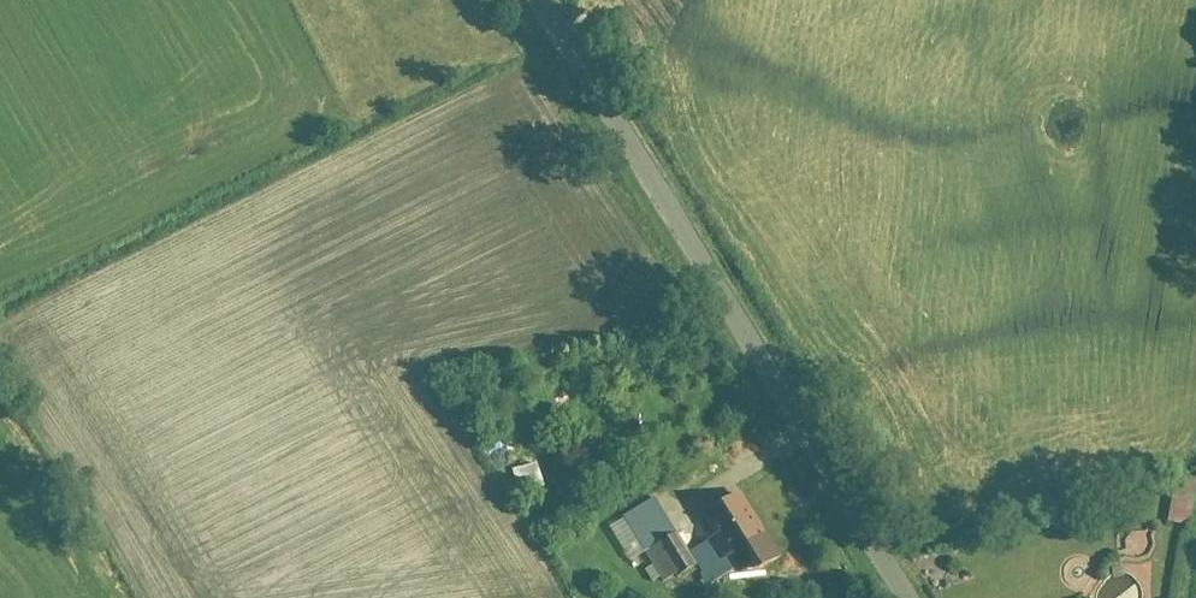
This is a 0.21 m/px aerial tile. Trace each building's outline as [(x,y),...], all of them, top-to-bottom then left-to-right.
[(715,396),(721,406),(734,398),(728,388),(715,396)] [(503,446),(519,497),(546,488),(530,438),(503,446)] [(1168,527),(1195,530),(1195,524),(1195,487),(1174,484),(1168,527)] [(749,494),(706,521),(740,577),(784,550),(749,494)] [(674,534),(657,504),(611,530),(630,562),(647,552),(666,586),(695,570),(674,534)]
